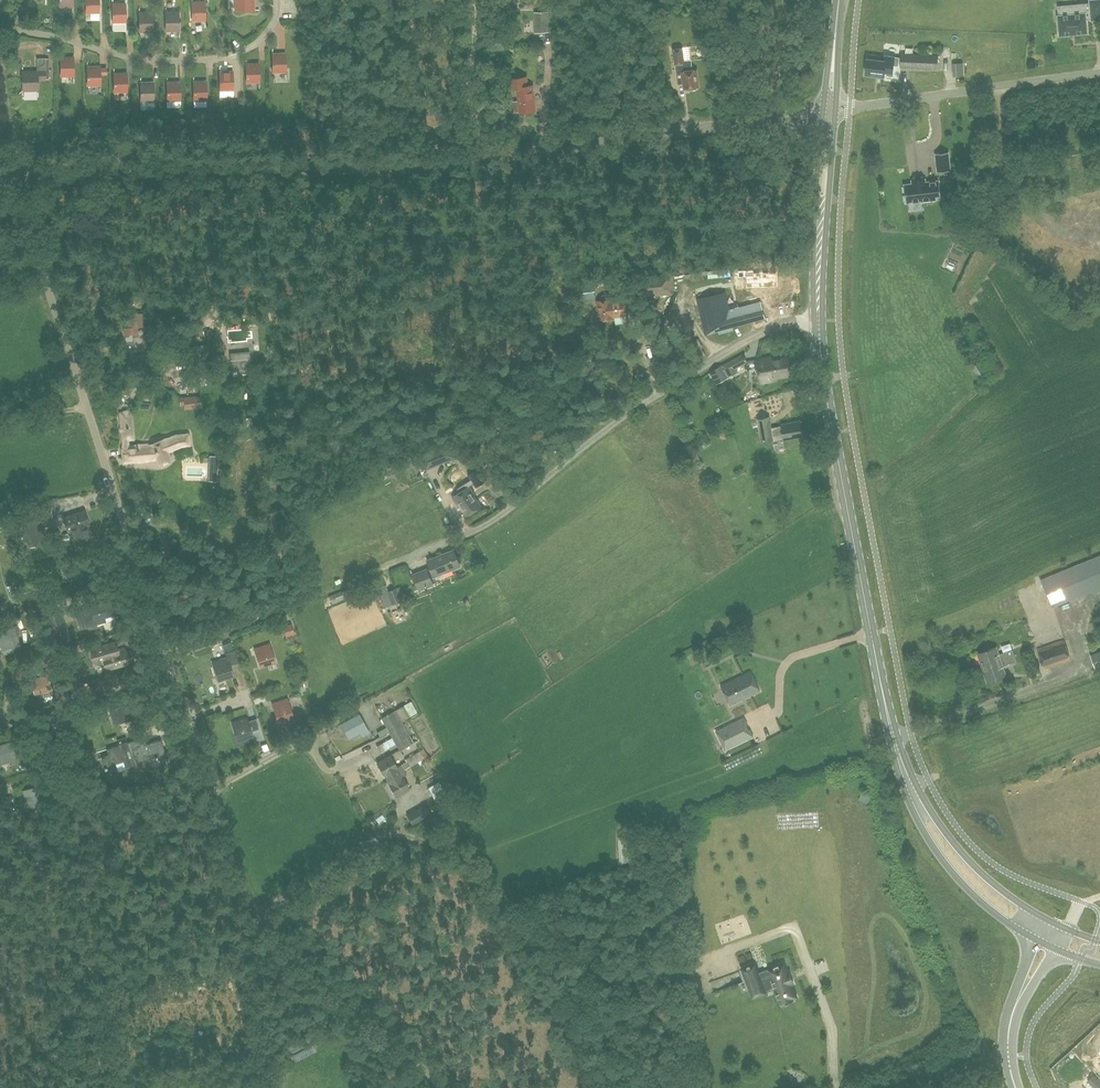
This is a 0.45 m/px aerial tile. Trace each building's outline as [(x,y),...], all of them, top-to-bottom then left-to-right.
[(99,13),(99,0),(86,0),(86,13),(99,13)] [(254,10),(254,0),(235,0),(235,10),(254,10)] [(301,13),(300,0),(296,0),(292,0),(293,14),(301,13)] [(1058,16),(1059,36),(1087,33),(1085,20),(1091,19),(1091,20),(1099,19),(1099,0),(1091,0),(1089,0),(1090,3),(1072,5),(1072,7),(1067,7),(1067,5),(1058,6),(1059,16),(1058,16)] [(192,21),(205,21),(205,1),(192,2),(192,21)] [(112,23),(126,22),(125,3),(112,3),(112,23)] [(549,32),(548,11),(534,12),(535,32),(549,32)] [(139,32),(152,31),(152,12),(139,12),(139,32)] [(166,31),(179,31),(179,12),(165,12),(166,31)] [(690,88),(691,90),(696,89),(696,87),(699,87),(696,69),(690,70),(688,62),(685,63),(682,48),(673,49),(675,65),(681,64),(682,71),(684,89),(690,88)] [(273,73),(286,72),(285,53),(272,53),(273,73)] [(940,55),(901,60),(903,79),(943,73),(940,55)] [(61,77),(74,76),(74,57),(60,57),(61,77)] [(45,79),(45,71),(45,58),(36,58),(36,71),(22,71),(22,90),(38,90),(38,79),(45,79)] [(867,59),(865,74),(884,76),(885,72),(892,73),(893,66),(899,67),(899,60),(885,58),(884,61),(867,59)] [(246,83),(259,82),(259,63),(246,63),(246,83)] [(87,86),(101,85),(100,66),(87,66),(87,86)] [(220,90),(233,90),(233,71),(219,71),(220,90)] [(114,92),(127,92),(127,73),(114,73),(114,92)] [(529,85),(528,77),(522,77),(511,79),(512,88),(517,88),(519,101),(512,102),(513,112),(520,111),(520,113),(535,111),(533,85),(529,85)] [(167,101),(180,101),(180,81),(167,82),(167,101)] [(194,101),(207,100),(206,81),(193,81),(194,101)] [(141,101),(154,101),(153,82),(140,82),(141,101)] [(950,171),(948,152),(935,154),(937,173),(950,171)] [(941,195),(939,181),(904,185),(906,203),(937,199),(936,195),(941,195)] [(777,286),(777,271),(749,273),(749,271),(737,271),(737,277),(744,277),(744,287),(777,286)] [(655,296),(675,294),(673,276),(642,280),(633,280),(635,296),(654,295),(655,296)] [(621,299),(620,292),(601,294),(602,300),(596,301),(599,320),(613,318),(613,316),(626,314),(625,312),(627,312),(629,310),(628,304),(626,302),(624,303),(623,298),(621,299)] [(727,306),(724,292),(697,299),(706,334),(719,330),(719,333),(728,330),(728,328),(765,318),(760,301),(736,308),(735,303),(727,306)] [(138,336),(137,326),(141,326),(140,313),(127,315),(129,328),(123,328),(124,335),(132,334),(132,337),(138,336)] [(211,368),(208,345),(186,347),(187,355),(202,353),(204,369),(211,368)] [(231,371),(251,369),(250,353),(230,355),(231,371)] [(716,384),(737,373),(735,368),(747,362),(742,354),(710,372),(716,384)] [(226,368),(225,355),(215,356),(216,369),(226,368)] [(772,360),(771,357),(756,359),(760,383),(775,380),(775,377),(791,374),(788,357),(772,360)] [(978,379),(988,372),(984,366),(987,364),(984,358),(970,367),(978,379)] [(152,397),(160,377),(151,373),(143,394),(152,397)] [(195,397),(195,395),(179,397),(179,404),(184,403),(184,408),(202,406),(200,396),(195,397)] [(131,411),(120,412),(123,447),(122,447),(123,462),(149,459),(157,458),(159,464),(170,459),(167,451),(182,445),(189,444),(188,434),(175,436),(168,439),(165,439),(148,446),(148,445),(129,446),(128,440),(134,439),(131,411)] [(756,418),(755,412),(747,414),(752,437),(760,435),(761,441),(773,439),(773,441),(802,436),(799,421),(781,424),(781,426),(771,428),(769,416),(756,418)] [(233,430),(248,426),(247,426),(245,419),(231,423),(233,430)] [(684,467),(693,462),(688,451),(678,456),(684,467)] [(459,493),(452,497),(457,505),(459,504),(466,516),(481,506),(474,495),(475,494),(470,486),(474,484),(476,487),(488,480),(479,466),(468,474),(471,479),(457,488),(459,493)] [(29,546),(33,545),(45,541),(34,506),(21,510),(17,511),(29,546)] [(90,536),(86,525),(89,524),(84,510),(64,517),(69,530),(71,530),(75,542),(90,536)] [(420,588),(433,583),(431,577),(460,565),(454,550),(444,554),(429,560),(432,567),(415,574),(420,588)] [(1099,587),(1099,555),(1041,580),(1052,607),(1099,587)] [(384,607),(400,601),(395,588),(386,591),(387,592),(382,594),(383,596),(380,597),(384,607)] [(114,614),(110,601),(73,612),(79,630),(106,622),(105,617),(114,614)] [(47,616),(46,616),(56,645),(71,640),(60,611),(58,612),(47,616)] [(291,621),(282,624),(285,635),(294,632),(291,621)] [(14,627),(0,631),(0,645),(2,650),(13,646),(13,649),(20,647),(14,627)] [(1044,669),(1070,661),(1064,640),(1037,649),(1044,669)] [(117,649),(115,641),(89,648),(95,665),(104,662),(106,669),(128,663),(123,647),(117,649)] [(260,667),(275,662),(269,643),(254,648),(260,667)] [(982,667),(1015,656),(1012,649),(998,654),(996,647),(977,653),(982,667)] [(234,649),(225,652),(226,656),(218,659),(219,660),(212,662),(218,681),(218,679),(224,676),(225,679),(233,676),(229,664),(238,661),(234,649)] [(1099,666),(1099,651),(1090,655),(1095,668),(1099,666)] [(1015,656),(982,667),(987,682),(1006,675),(1003,666),(1017,661),(1015,656)] [(24,663),(8,668),(12,682),(28,677),(24,663)] [(47,675),(46,670),(39,671),(41,677),(30,680),(35,694),(52,689),(48,675),(47,675)] [(730,705),(760,690),(750,671),(720,685),(730,705)] [(278,722),(293,717),(287,699),(272,704),(278,722)] [(407,706),(413,717),(420,713),(413,702),(407,706)] [(124,708),(123,705),(108,710),(113,725),(136,718),(131,706),(124,708)] [(731,716),(735,713),(730,705),(725,708),(731,716)] [(399,749),(413,742),(396,710),(382,717),(399,749)] [(362,736),(369,732),(359,714),(341,724),(349,738),(360,732),(362,736)] [(253,736),(251,731),(258,729),(255,718),(248,721),(246,717),(231,722),(237,741),(253,736)] [(724,750),(752,736),(749,730),(747,731),(744,725),(746,724),(743,717),(726,726),(729,733),(718,738),(724,750)] [(427,726),(422,727),(426,738),(431,736),(427,726)] [(160,739),(137,747),(135,740),(127,742),(118,744),(118,745),(107,749),(109,756),(102,759),(106,772),(117,768),(116,764),(124,761),(126,767),(134,764),(135,769),(140,768),(138,762),(165,753),(160,739)] [(12,741),(0,744),(0,764),(9,762),(10,764),(18,762),(12,741)] [(383,749),(387,753),(396,745),(392,741),(383,749)] [(405,759),(409,766),(423,758),(419,751),(405,759)] [(406,761),(396,766),(390,755),(376,762),(386,779),(403,770),(409,766),(406,761)] [(403,770),(386,779),(396,796),(409,788),(402,776),(406,774),(403,770)] [(438,781),(427,787),(436,802),(447,795),(442,787),(438,781)] [(25,810),(46,804),(45,800),(41,785),(24,790),(27,800),(23,802),(25,810)] [(437,803),(431,807),(434,812),(440,808),(437,803)] [(412,824),(430,813),(425,804),(407,814),(412,824)] [(282,973),(287,968),(278,960),(273,966),(282,973)] [(753,997),(776,988),(778,993),(776,993),(778,998),(779,998),(782,1004),(792,1000),(791,998),(796,996),(791,984),(793,983),(789,972),(787,973),(784,963),(758,973),(755,964),(742,968),(753,997)]
